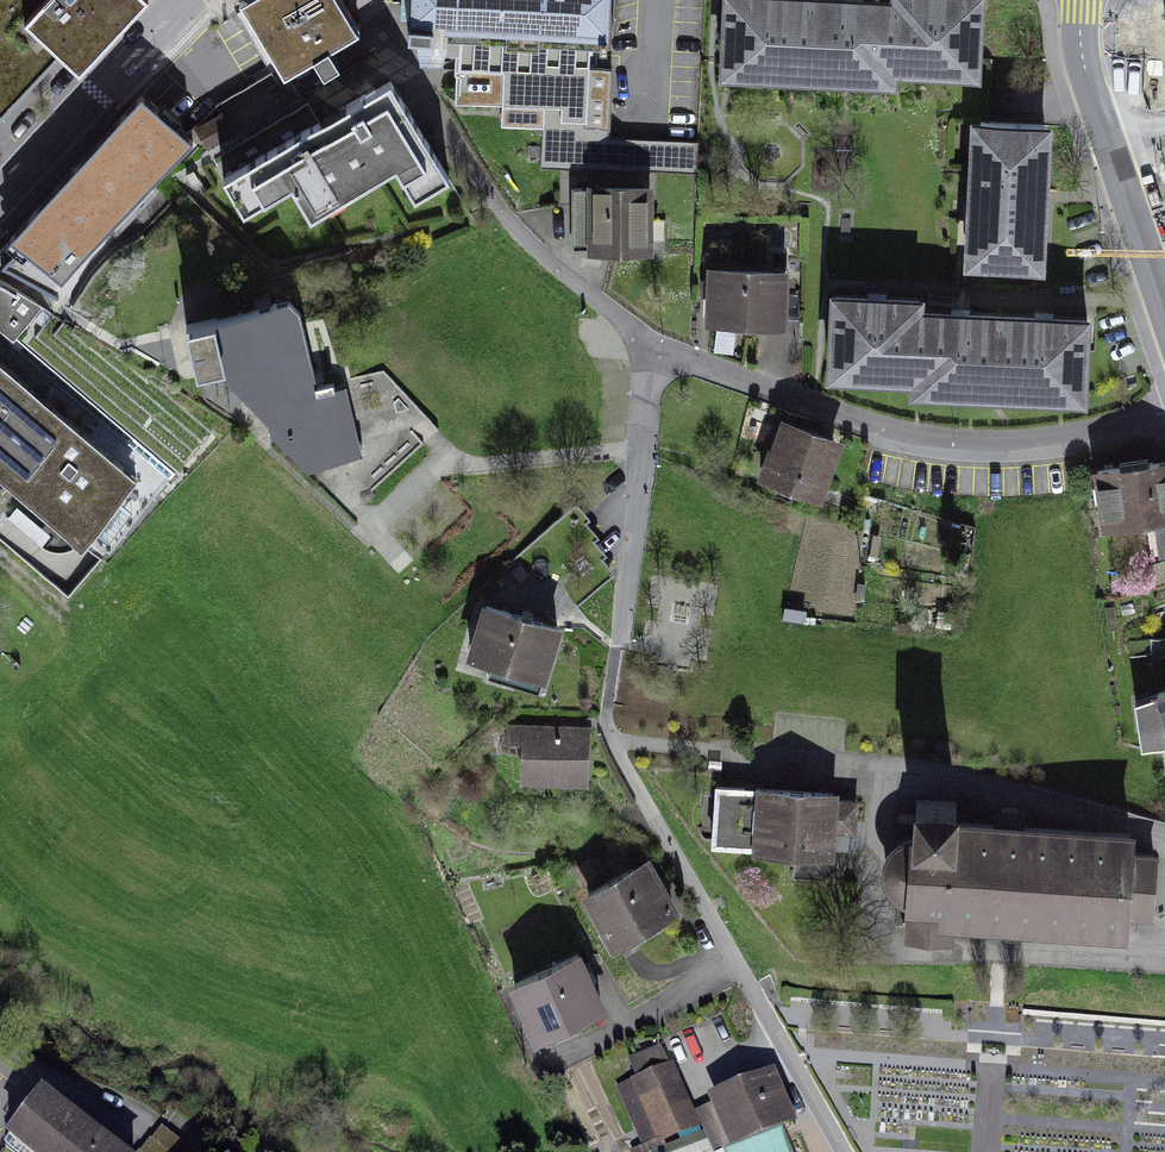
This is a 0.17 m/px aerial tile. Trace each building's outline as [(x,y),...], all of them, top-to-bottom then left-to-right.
[(61,53),(78,67),(141,0),(0,0),(0,118),(61,53)] [(281,71),(355,31),(338,0),(242,0),(281,71)] [(409,32),(422,33),(421,55),(459,56),(457,104),(506,106),(506,126),(543,127),(542,168),(694,173),(695,139),(610,137),(612,71),(591,71),(592,43),(607,44),(608,0),(410,0),(409,32)] [(724,77),(891,88),(892,70),(981,75),(986,0),(902,0),(901,5),(827,0),(729,0),(724,77)] [(391,82),(219,178),(240,216),(294,186),(311,216),(399,167),(416,196),(446,180),(391,82)] [(162,83),(45,217),(76,242),(150,158),(168,172),(209,126),(162,83)] [(972,265),(1047,269),(1055,128),(980,123),(972,265)] [(590,191),(589,251),(654,251),(654,191),(590,191)] [(802,274),(733,273),(732,326),(801,327),(802,274)] [(17,342),(45,309),(0,279),(0,327),(17,342)] [(922,296),(832,293),(830,377),(915,379),(915,393),(1086,398),(1089,317),(922,312),(922,296)] [(284,295),(175,328),(181,369),(220,369),(303,456),(325,455),(347,425),(284,295)] [(0,360),(0,467),(82,539),(135,478),(0,360)] [(795,423),(775,479),(834,500),(854,444),(795,423)] [(1100,473),(1106,529),(1164,523),(1164,466),(1100,473)] [(481,602),(456,659),(538,695),(563,639),(481,602)] [(1144,702),(1156,745),(1164,743),(1164,696),(1144,702)] [(591,721),(508,722),(509,782),(592,781),(591,721)] [(861,796),(712,786),(709,848),(748,853),(748,858),(792,862),(793,881),(833,881),(836,839),(858,841),(861,796)] [(1130,855),(1130,835),(951,826),(953,803),(902,801),(897,918),(901,918),(901,944),(951,946),(952,932),(1122,942),(1125,920),(1151,922),(1156,858),(1130,855)] [(577,882),(612,945),(671,912),(635,849),(577,882)] [(571,951),(508,988),(544,1048),(606,1011),(571,951)] [(637,1036),(687,1151),(733,1151),(676,1020),(637,1036)] [(727,1097),(752,1151),(765,1151),(805,1134),(779,1074),(727,1097)] [(55,1077),(19,1120),(58,1151),(147,1151),(55,1077)] [(221,1151),(242,1151),(236,1143),(221,1151)]
